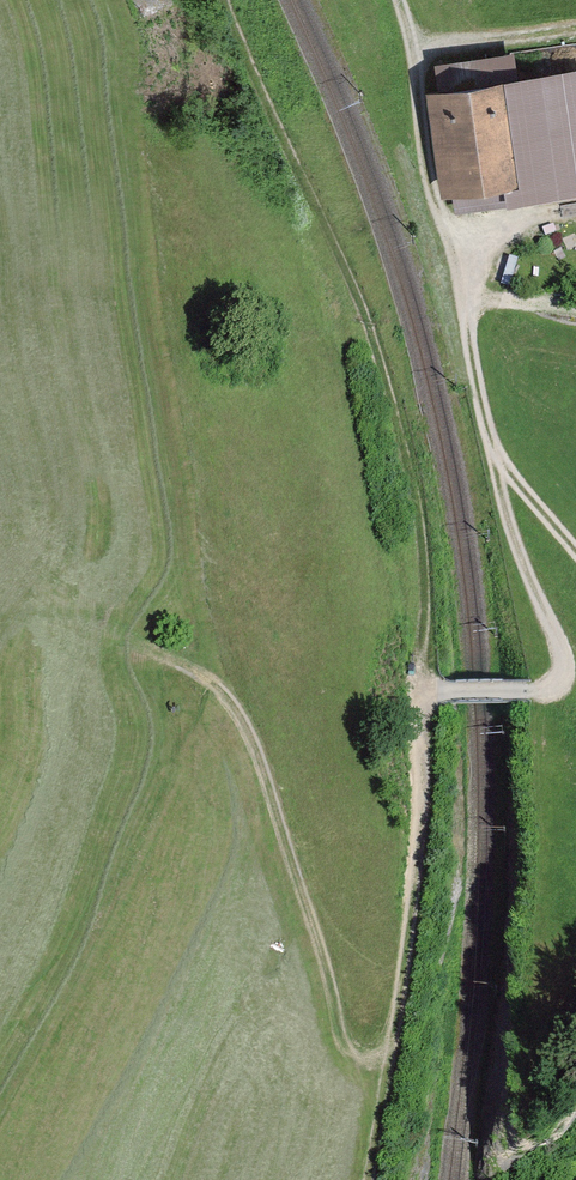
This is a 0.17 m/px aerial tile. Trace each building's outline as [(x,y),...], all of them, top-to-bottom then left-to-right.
[(429,100),(448,217),(575,197),(575,73),(519,82),(514,55),(435,67),(440,98),(429,100)]
